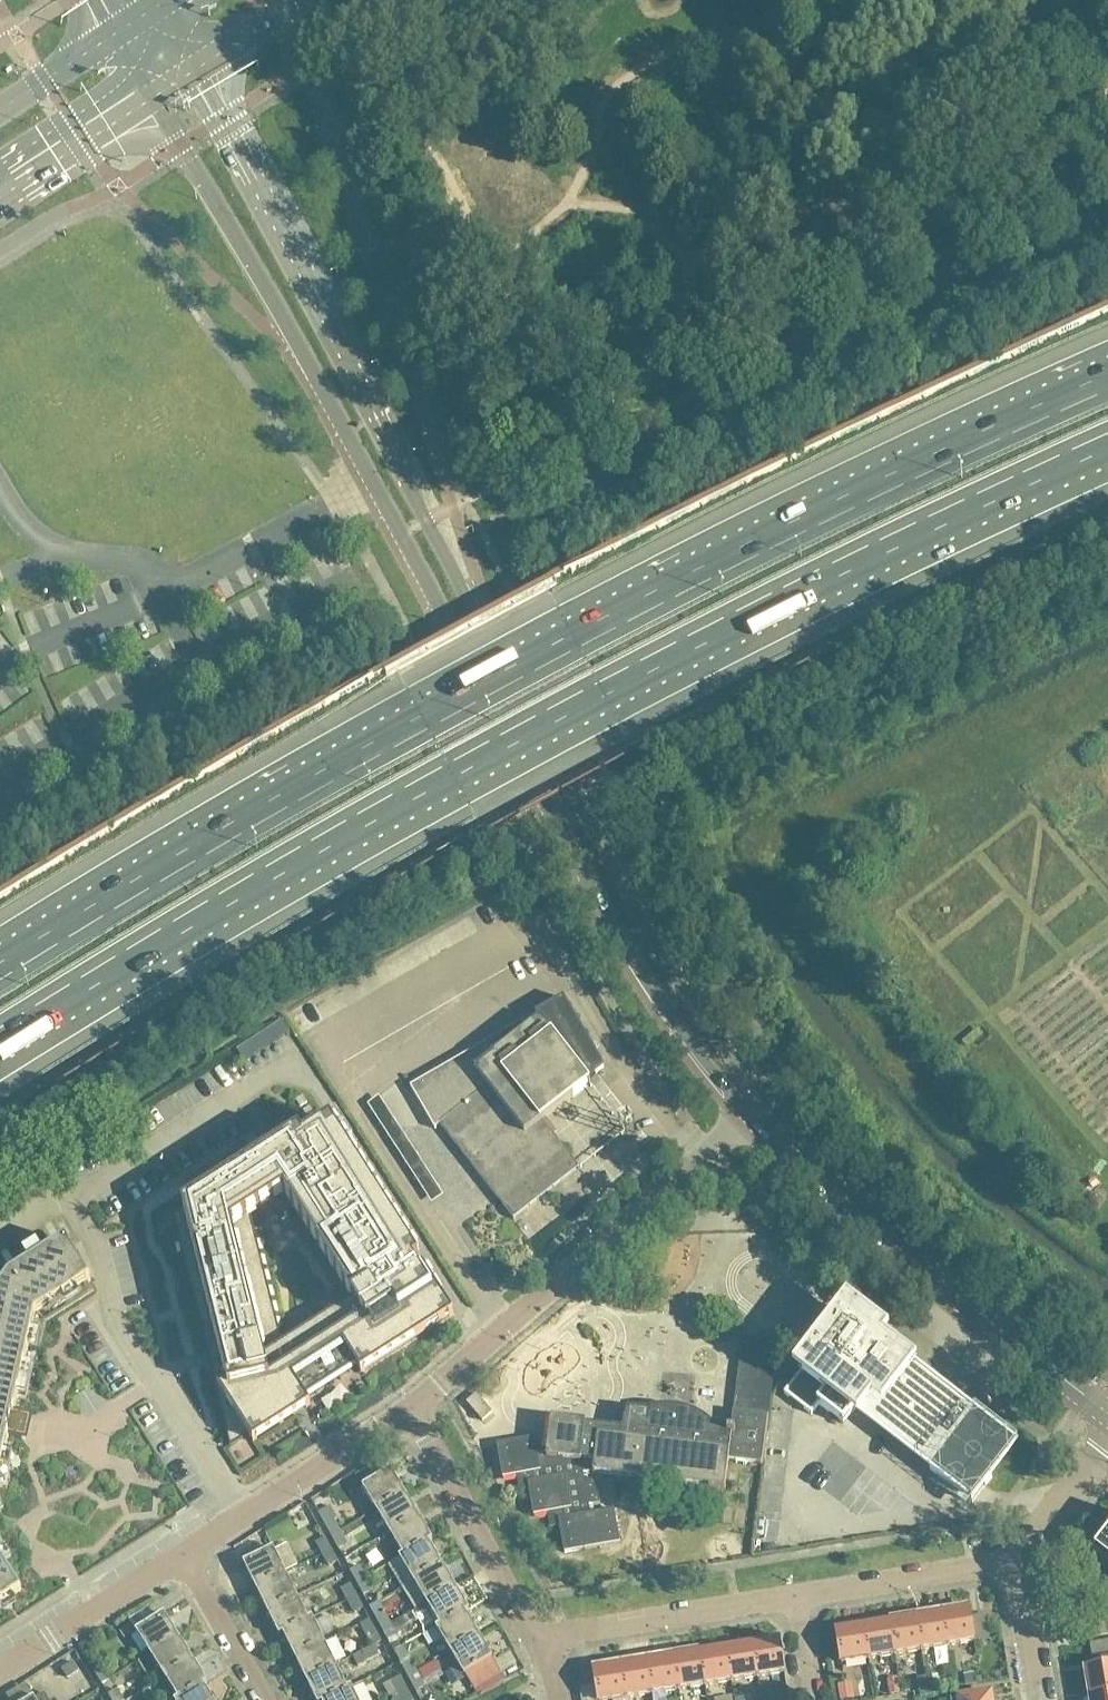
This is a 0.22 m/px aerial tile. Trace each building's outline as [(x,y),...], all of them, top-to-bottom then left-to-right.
[(580,1168),(542,1120),(589,1084),(591,1086),(592,1085),(591,1083),(587,1079),(604,1066),(563,997),(411,1087),(436,1130),(441,1126),(514,1219),(515,1218),(515,1217),(578,1168),(579,1169),(580,1168)] [(282,1019),(237,1048),(244,1060),(290,1030),(282,1019)] [(379,1092),(367,1100),(432,1200),(445,1193),(379,1092)] [(423,1266),(417,1270),(414,1264),(419,1260),(331,1122),(310,1135),(306,1129),(172,1215),(219,1406),(220,1406),(230,1446),(357,1365),(361,1372),(453,1314),(423,1266)] [(46,1323),(94,1292),(88,1282),(91,1281),(66,1241),(43,1255),(37,1246),(23,1255),(29,1264),(9,1277),(0,1290),(0,1474),(8,1437),(22,1439),(22,1438),(25,1428),(27,1417),(14,1414),(28,1347),(40,1350),(46,1323)] [(890,1332),(847,1300),(793,1369),(799,1374),(785,1392),(812,1413),(819,1404),(844,1424),(851,1414),(857,1419),(872,1400),(882,1408),(884,1406),(907,1424),(943,1452),(930,1469),(972,1502),(978,1495),(991,1477),(986,1473),(1009,1443),(974,1417),(979,1411),(942,1383),(885,1339),(890,1332)] [(492,1411),(476,1393),(466,1402),(482,1420),(492,1411)] [(729,1460),(762,1464),(768,1417),(768,1416),(733,1411),(733,1413),(733,1414),(731,1430),(718,1429),(707,1419),(694,1412),(680,1408),(665,1406),(650,1409),(650,1410),(651,1410),(651,1411),(628,1408),(628,1409),(622,1429),(585,1424),(586,1422),(551,1418),(551,1420),(552,1420),(548,1452),(546,1452),(545,1447),(537,1448),(535,1437),(497,1444),(503,1477),(516,1475),(519,1489),(529,1488),(534,1514),(547,1511),(550,1528),(561,1526),(566,1553),(620,1543),(614,1509),(602,1511),(596,1479),(589,1480),(587,1472),(594,1471),(593,1474),(595,1475),(596,1472),(710,1485),(709,1488),(725,1490),(729,1460)] [(378,1510),(406,1493),(392,1469),(364,1486),(378,1510)] [(391,1532),(420,1516),(406,1493),(378,1510),(391,1532)] [(318,1512),(331,1537),(341,1531),(335,1520),(338,1518),(331,1505),(318,1512)] [(401,1558),(433,1538),(420,1516),(391,1532),(404,1555),(400,1557),(401,1558)] [(348,1543),(341,1531),(331,1537),(338,1549),(348,1543)] [(1095,1550),(1096,1551),(1097,1550),(1107,1559),(1107,1533),(1095,1550)] [(315,1542),(322,1555),(332,1549),(325,1537),(315,1542)] [(411,1575),(414,1580),(443,1564),(430,1542),(434,1540),(433,1538),(401,1558),(411,1575)] [(286,1572),(274,1548),(244,1563),(256,1587),(286,1572)] [(339,1561),(332,1549),(322,1555),(329,1566),(339,1561)] [(5,1600),(9,1598),(21,1590),(0,1556),(0,1603),(5,1600)] [(443,1564),(414,1580),(428,1603),(456,1586),(443,1565),(443,1564)] [(350,1570),(357,1583),(367,1577),(360,1565),(350,1570)] [(297,1596),(286,1572),(256,1587),(267,1611),(297,1596)] [(374,1589),(367,1577),(357,1583),(364,1595),(374,1589)] [(341,1589),(348,1601),(357,1596),(351,1584),(341,1589)] [(441,1626),(469,1609),(456,1586),(428,1603),(441,1626)] [(309,1619),(297,1596),(267,1611),(279,1634),(313,1618),(313,1617),(309,1619)] [(364,1607),(357,1596),(348,1601),(354,1613),(364,1607)] [(974,1642),(969,1606),(942,1611),(947,1646),(974,1642)] [(450,1651),(479,1634),(466,1612),(470,1610),(469,1609),(441,1626),(436,1628),(450,1651)] [(375,1616),(382,1628),(391,1623),(385,1611),(375,1616)] [(947,1646),(942,1611),(915,1615),(921,1650),(947,1646)] [(178,1637),(170,1623),(164,1614),(136,1631),(150,1654),(178,1637)] [(921,1650),(915,1615),(889,1619),(895,1654),(921,1650)] [(325,1642),(313,1618),(279,1634),(280,1635),(284,1633),(295,1656),(325,1642)] [(382,1641),(370,1619),(360,1624),(372,1646),(374,1645),(382,1641)] [(895,1654),(889,1619),(863,1623),(868,1659),(895,1654)] [(398,1635),(391,1623),(382,1628),(389,1640),(398,1635)] [(868,1659),(863,1623),(836,1628),(841,1663),(868,1659)] [(464,1675),(493,1658),(479,1634),(450,1651),(464,1675)] [(192,1659),(184,1645),(178,1637),(150,1654),(164,1676),(192,1659)] [(785,1672),(779,1637),(752,1641),(758,1677),(785,1672)] [(1107,1653),(1106,1640),(1097,1641),(1100,1655),(1107,1653)] [(758,1677),(752,1641),(726,1646),(731,1681),(758,1677)] [(1100,1655),(1097,1641),(1089,1643),(1091,1656),(1100,1655)] [(336,1665),(325,1642),(295,1656),(307,1680),(336,1665)] [(379,1654),(374,1645),(372,1646),(352,1656),(357,1666),(379,1654)] [(731,1681),(726,1646),(699,1650),(705,1685),(731,1681)] [(705,1685),(699,1650),(673,1654),(679,1689),(705,1685)] [(448,1652),(429,1664),(434,1673),(454,1661),(448,1652)] [(679,1689),(673,1654),(647,1658),(652,1694),(679,1689)] [(400,1662),(407,1675),(416,1669),(410,1657),(400,1662)] [(652,1694),(647,1658),(620,1663),(626,1698),(652,1694)] [(198,1667),(192,1659),(164,1676),(178,1698),(175,1699),(176,1699),(206,1681),(198,1667)] [(73,1662),(62,1669),(68,1678),(79,1671),(73,1662)] [(620,1663),(593,1667),(599,1699),(613,1699),(626,1698),(620,1663)] [(94,1671),(102,1684),(112,1678),(104,1664),(94,1671)] [(336,1665),(307,1680),(316,1699),(326,1699),(352,1687),(352,1686),(348,1688),(336,1665)] [(1084,1668),(1088,1695),(1107,1692),(1107,1665),(1084,1668)] [(416,1669),(407,1675),(413,1687),(423,1682),(416,1669)] [(977,1684),(975,1674),(964,1675),(966,1686),(977,1684)] [(391,1697),(407,1688),(401,1676),(382,1685),(389,1698),(391,1697)] [(887,1678),(890,1694),(900,1693),(898,1676),(887,1678)] [(920,1698),(929,1696),(927,1680),(926,1676),(917,1678),(920,1698)] [(927,1680),(929,1696),(942,1694),(940,1678),(927,1680)] [(208,1692),(203,1684),(207,1682),(206,1681),(176,1699),(213,1699),(208,1692)] [(838,1684),(840,1699),(842,1699),(855,1698),(852,1682),(838,1684)] [(352,1687),(326,1699),(358,1699),(352,1687)] [(112,1699),(125,1699),(118,1688),(108,1694),(112,1699)] [(407,1688),(391,1697),(393,1699),(414,1699),(407,1688)] [(786,1689),(777,1691),(779,1699),(788,1699),(786,1689)]
